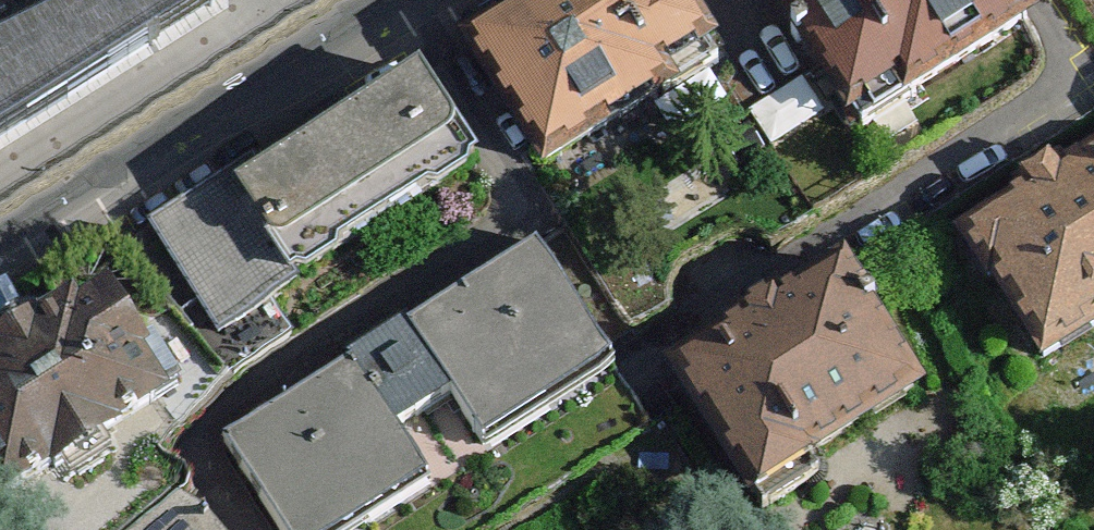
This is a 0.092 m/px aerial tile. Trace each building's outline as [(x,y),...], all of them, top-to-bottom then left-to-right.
[(224,0),(113,0),(0,56),(0,143),(224,0)] [(550,165),(714,64),(675,0),(528,0),(470,36),(550,165)] [(859,129),(1038,20),(1026,0),(773,0),(859,129)] [(147,225),(218,335),(481,174),(420,73),(147,225)] [(990,258),(1081,401),(1093,393),(1093,192),(990,258)] [(279,529),(354,529),(615,371),(535,244),(223,444),(279,529)] [(838,265),(684,362),(770,500),(925,403),(838,265)] [(12,506),(172,406),(105,294),(0,354),(0,490),(12,506)] [(124,529),(207,529),(174,489),(124,529)]
